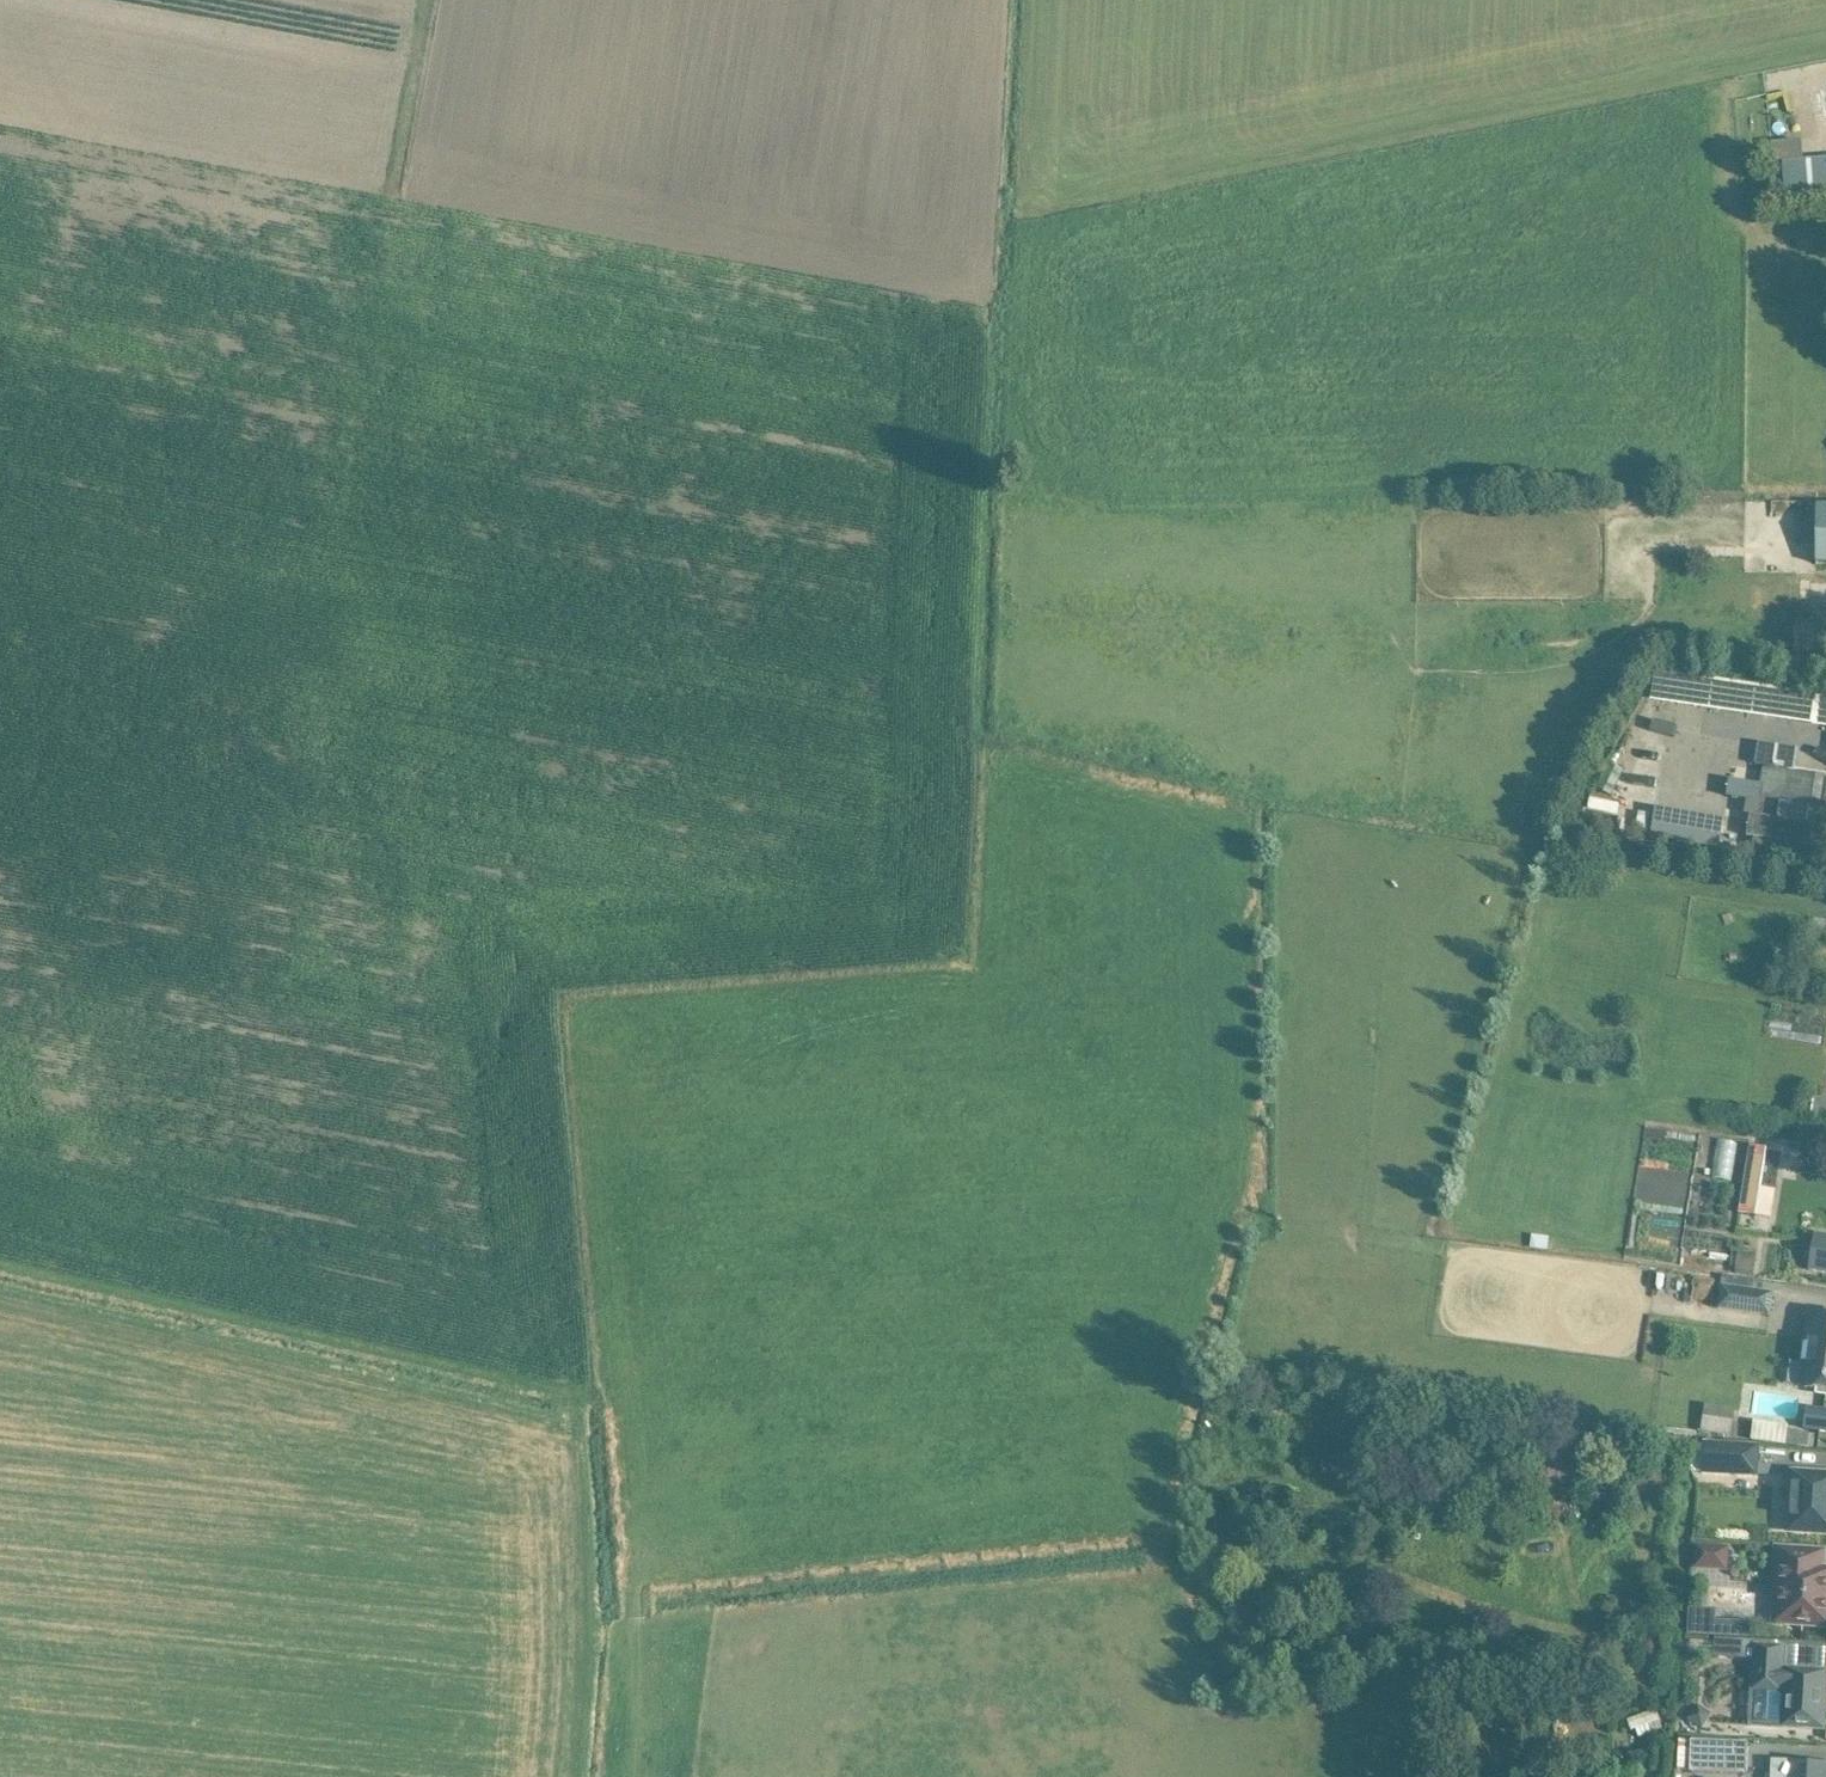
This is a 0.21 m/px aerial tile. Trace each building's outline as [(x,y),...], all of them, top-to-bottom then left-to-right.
[(1802,162),(1801,143),(1771,145),(1772,164),(1783,163),(1786,201),(1825,199),(1825,160),(1802,162)] [(1817,507),(1816,565),(1825,565),(1825,507),(1817,507)] [(1693,662),(1692,675),(1677,673),(1676,689),(1712,693),(1715,665),(1693,662)] [(1775,745),(1814,746),(1815,724),(1776,723),(1775,745)] [(1746,837),(1753,838),(1750,857),(1820,867),(1825,830),(1825,777),(1794,772),(1797,750),(1758,744),(1755,765),(1763,766),(1755,817),(1749,817),(1746,837)] [(1735,782),(1732,799),(1755,803),(1758,786),(1735,782)] [(1724,821),(1655,809),(1649,839),(1719,851),(1724,821)] [(1814,1092),(1810,1114),(1825,1117),(1825,1094),(1814,1092)] [(1749,1146),(1738,1214),(1755,1217),(1761,1218),(1772,1150),(1749,1146)] [(1774,1251),(1773,1232),(1754,1233),(1755,1252),(1774,1251)] [(1814,1234),(1807,1277),(1825,1280),(1825,1236),(1814,1234)] [(1752,1276),(1755,1256),(1737,1254),(1735,1274),(1752,1276)] [(1717,1310),(1769,1318),(1773,1293),(1767,1293),(1768,1286),(1722,1279),(1717,1310)] [(1808,1314),(1804,1343),(1805,1343),(1802,1362),(1808,1363),(1804,1389),(1825,1392),(1825,1317),(1808,1314)] [(1721,1396),(1720,1409),(1744,1411),(1745,1398),(1721,1396)] [(1771,1399),(1769,1419),(1803,1422),(1805,1403),(1771,1399)] [(1808,1408),(1805,1431),(1825,1434),(1825,1411),(1808,1408)] [(1732,1438),(1735,1419),(1703,1415),(1701,1433),(1732,1438)] [(1702,1442),(1700,1475),(1758,1478),(1760,1446),(1702,1442)] [(1792,1474),(1789,1532),(1825,1534),(1825,1476),(1792,1474)] [(1694,1545),(1693,1570),(1727,1571),(1728,1546),(1694,1545)] [(1823,1570),(1824,1553),(1778,1550),(1775,1585),(1778,1585),(1775,1623),(1825,1626),(1825,1571),(1823,1570)] [(1717,1637),(1718,1609),(1690,1608),(1689,1636),(1717,1637)] [(1755,1647),(1753,1691),(1780,1693),(1781,1690),(1785,1691),(1782,1728),(1824,1731),(1825,1700),(1825,1672),(1786,1670),(1786,1672),(1782,1672),(1783,1648),(1755,1647)] [(1747,1776),(1748,1743),(1691,1741),(1690,1773),(1747,1776)] [(1771,1776),(1825,1776),(1825,1768),(1818,1767),(1818,1763),(1772,1761),(1771,1776)]
